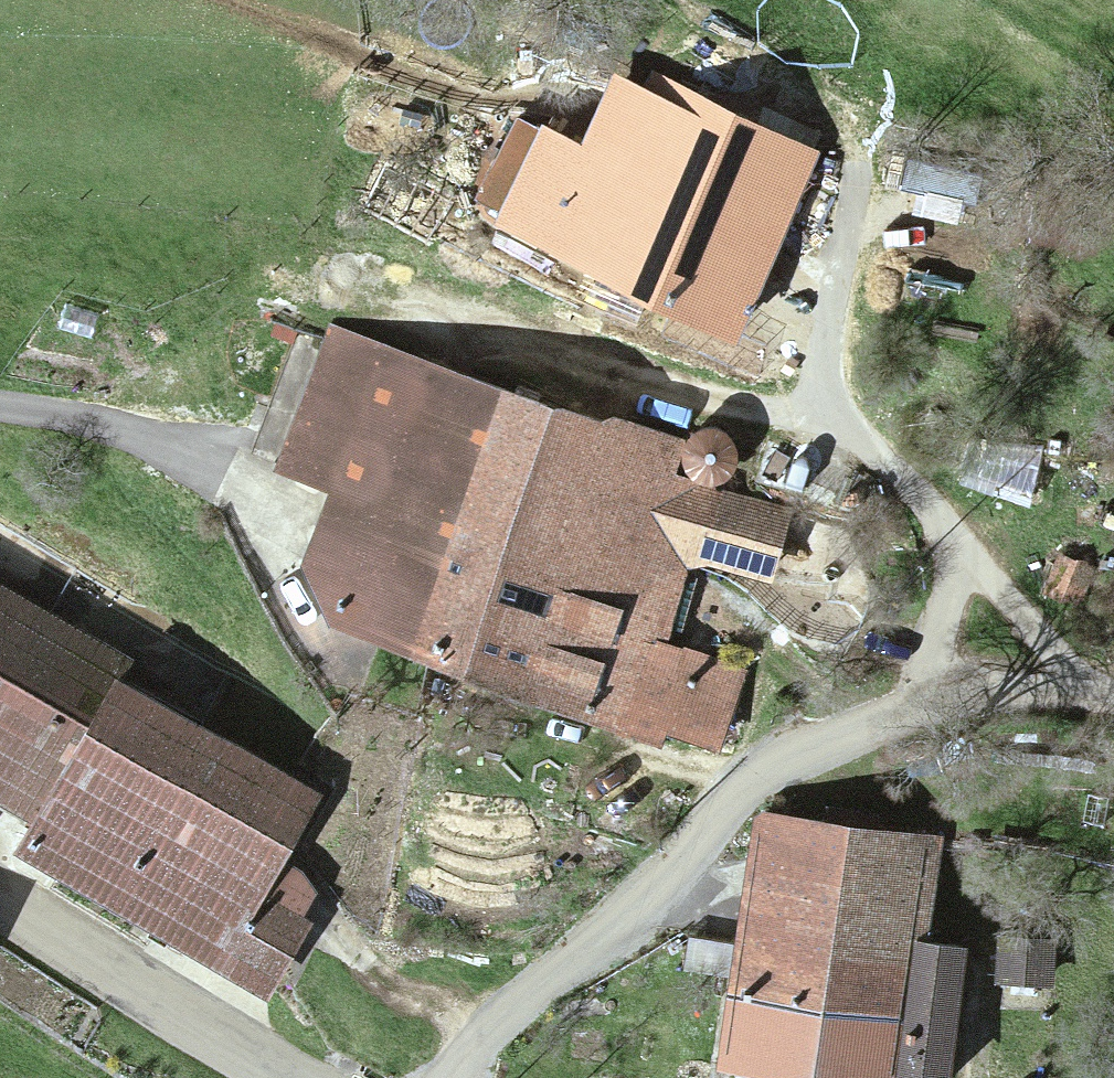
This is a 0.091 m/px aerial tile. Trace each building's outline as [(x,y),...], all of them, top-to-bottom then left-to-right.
[(821,157),(654,74),(615,151),(539,113),(486,217),(729,339),(821,157)] [(678,435),(328,328),(286,464),(325,477),(283,611),(719,746),(747,653),(655,624),(678,550),(768,578),(792,502),(669,464),(678,435)] [(0,609),(0,783),(77,654),(0,609)] [(318,781),(110,678),(21,855),(229,958),(318,781)] [(756,814),(720,1068),(792,1077),(947,1077),(966,946),(926,941),(941,840),(756,814)] [(1056,941),(999,938),(996,986),(1053,989),(1056,941)]
